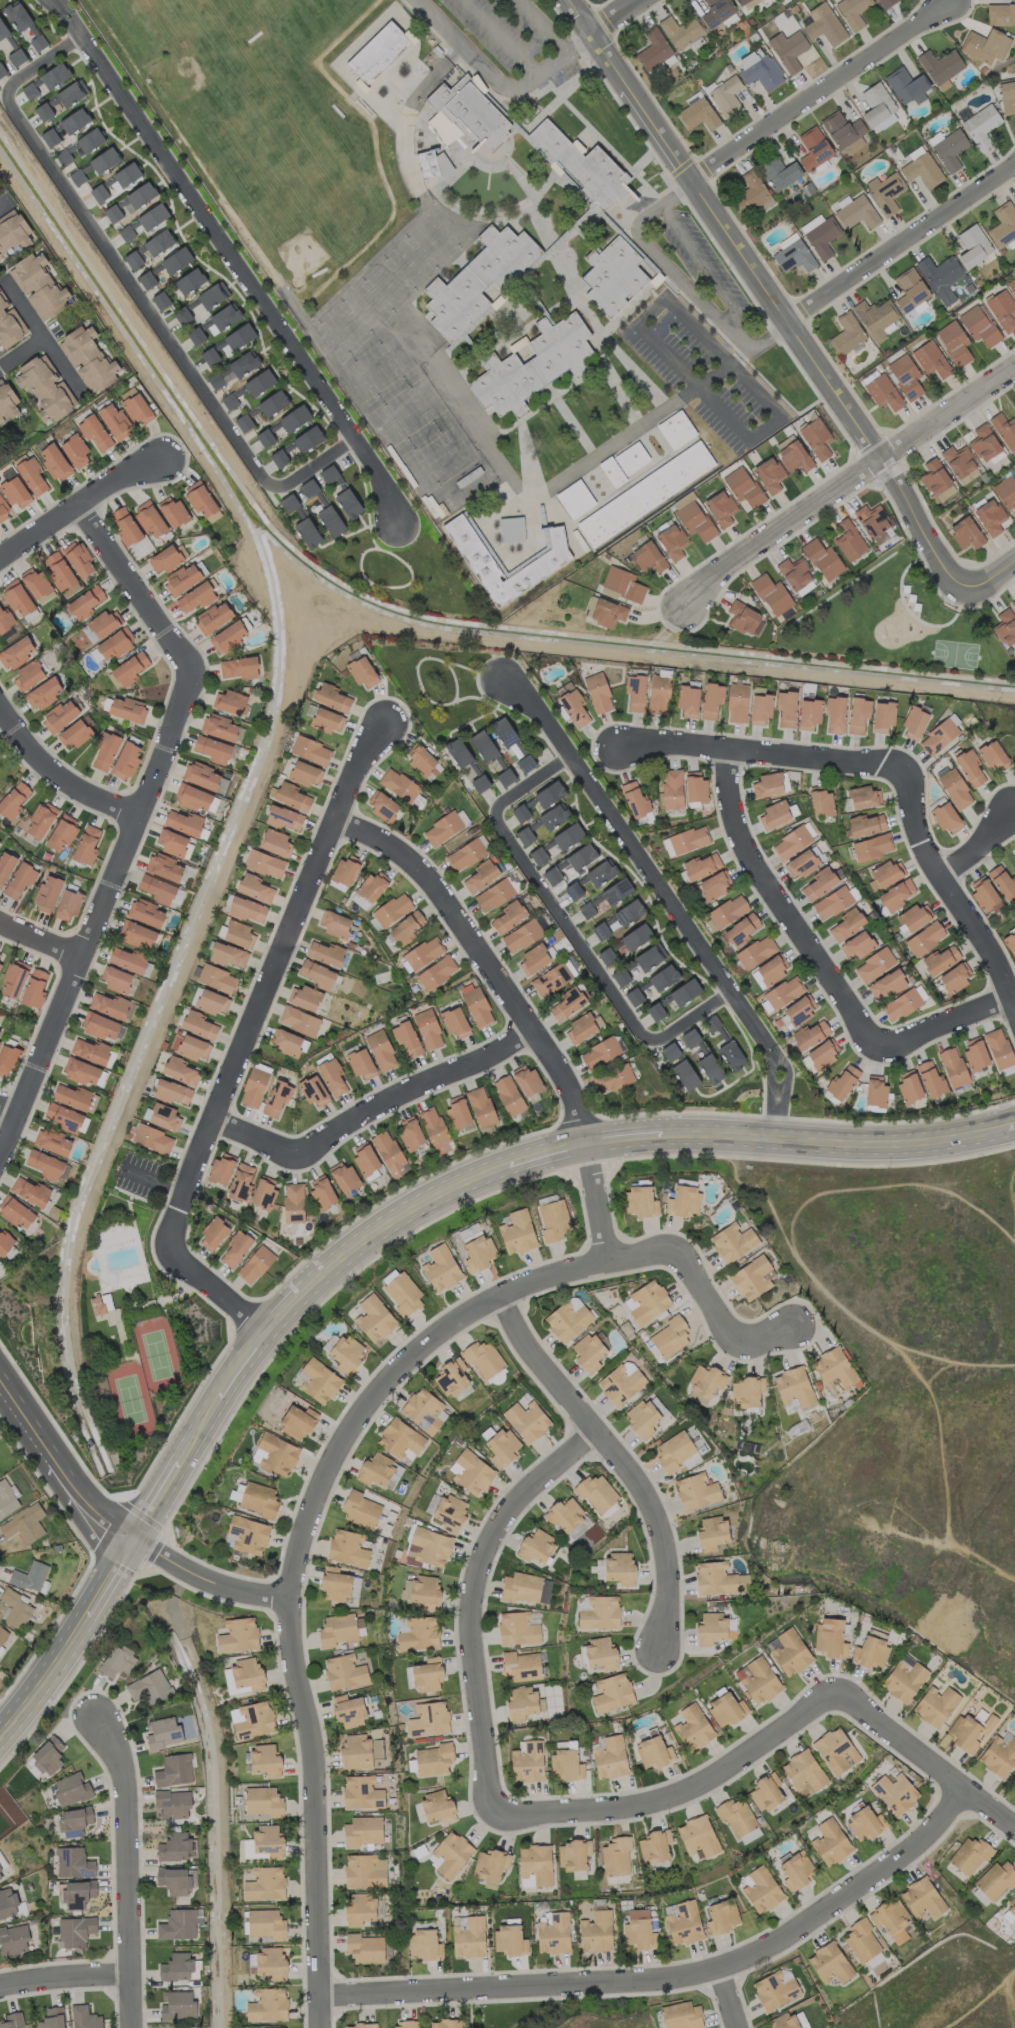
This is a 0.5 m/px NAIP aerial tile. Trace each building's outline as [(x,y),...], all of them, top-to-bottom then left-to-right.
[(15,32),(31,24),(20,0),(16,0),(4,6),(15,32)] [(709,10),(700,16),(708,29),(736,11),(729,0),(703,0),(709,10)] [(743,11),(760,0),(736,0),(743,11)] [(812,20),(802,26),(810,39),(822,32),(831,47),(847,37),(826,0),(825,0),(807,11),(812,20)] [(852,32),(864,25),(857,12),(872,3),(871,0),(838,0),(834,2),(852,32)] [(898,0),(877,0),(882,10),(898,0)] [(1010,3),(986,4),(987,25),(1014,24),(1014,0),(1010,0),(1010,3)] [(677,26),(669,14),(657,22),(677,51),(705,32),(694,15),(677,26)] [(10,32),(0,17),(0,39),(10,32)] [(347,64),(366,79),(409,38),(389,19),(347,64)] [(645,71),(673,53),(655,25),(642,33),(650,44),(634,54),(645,71)] [(968,29),(959,50),(989,64),(993,56),(1001,60),(1012,38),(989,28),(985,37),(968,29)] [(784,38),(780,31),(766,39),(789,76),(801,68),(793,56),(809,47),(798,29),(784,38)] [(36,52),(47,44),(40,33),(29,41),(36,52)] [(756,77),(765,92),(785,80),(767,52),(761,56),(756,48),(737,60),(742,67),(737,71),(746,84),(756,77)] [(916,57),(936,86),(965,65),(952,48),(936,60),(927,48),(916,57)] [(38,76),(47,90),(71,75),(62,61),(38,76)] [(926,98),(922,91),(929,87),(922,73),(910,79),(903,65),(884,75),(900,105),(912,99),(914,104),(926,98)] [(742,87),(736,75),(708,88),(722,119),(741,110),(733,91),(742,87)] [(64,107),(89,93),(80,78),(55,92),(64,107)] [(998,80),(1002,113),(1014,112),(1014,79),(998,80)] [(870,127),(897,107),(877,80),(860,93),(870,108),(861,115),(870,127)] [(21,89),(27,100),(40,92),(34,81),(21,89)] [(427,97),(441,83),(452,93),(468,81),(515,129),(494,148),(480,139),(427,97)] [(720,124),(705,96),(676,111),(686,129),(702,121),(707,131),(720,124)] [(33,109),(41,122),(60,110),(51,97),(33,109)] [(960,121),(979,152),(991,144),(984,132),(1002,121),(990,102),(960,121)] [(91,120),(82,106),(58,121),(67,135),(91,120)] [(866,131),(859,118),(845,124),(838,110),(822,118),(840,156),(865,145),(860,134),(866,131)] [(873,126),(877,132),(893,122),(889,116),(873,126)] [(529,134),(547,118),(585,153),(598,145),(621,169),(630,179),(631,193),(603,208),(529,134)] [(834,153),(815,124),(797,135),(808,152),(797,159),(806,171),(834,153)] [(60,140),(52,126),(40,134),(48,147),(60,140)] [(105,141),(97,127),(75,139),(83,153),(105,141)] [(969,146),(959,128),(931,143),(948,174),(962,167),(955,154),(969,146)] [(121,161),(114,146),(88,159),(95,173),(121,161)] [(73,158),(65,147),(55,154),(63,165),(73,158)] [(449,174),(444,147),(415,152),(420,179),(449,174)] [(898,168),(906,181),(917,174),(927,189),(944,179),(926,150),(898,168)] [(803,177),(795,161),(782,167),(776,155),(759,163),(772,191),(803,177)] [(97,203),(113,193),(143,175),(134,161),(88,189),(97,203)] [(740,175),(748,188),(733,197),(743,214),(756,206),(759,212),(774,203),(753,167),(740,175)] [(74,186),(88,179),(82,168),(68,175),(74,186)] [(864,183),(885,218),(900,209),(892,196),(906,188),(895,171),(878,181),(875,176),(864,183)] [(109,222),(158,197),(151,182),(102,208),(109,222)] [(845,229),(862,218),(869,229),(881,221),(862,193),(833,211),(845,229)] [(1008,199),(991,210),(999,222),(988,230),(1001,250),(1014,241),(1014,210),(1008,199)] [(116,230),(123,241),(144,229),(145,230),(170,215),(162,202),(116,230)] [(20,244),(22,248),(31,242),(26,234),(30,232),(16,207),(0,216),(0,255),(20,244)] [(800,226),(820,261),(834,253),(826,241),(840,233),(829,215),(823,219),(820,214),(800,226)] [(956,234),(966,250),(957,256),(966,268),(994,250),(975,222),(956,234)] [(425,286),(437,275),(491,225),(504,228),(522,232),(545,251),(491,303),(452,343),(434,323),(427,306),(433,298),(425,286)] [(142,242),(151,257),(175,242),(167,228),(142,242)] [(580,276),(592,265),(617,237),(640,258),(634,264),(652,282),(634,296),(630,292),(624,295),(626,304),(608,318),(586,290),(590,284),(580,276)] [(817,265),(798,237),(771,255),(783,272),(798,262),(805,272),(817,265)] [(193,261),(186,246),(160,259),(167,274),(193,261)] [(131,270),(144,261),(137,250),(124,259),(131,270)] [(41,321),(69,305),(65,299),(71,295),(66,285),(58,290),(43,264),(48,261),(43,251),(34,257),(32,253),(7,268),(23,295),(25,294),(41,321)] [(964,274),(952,254),(933,266),(927,255),(916,262),(942,307),(956,299),(947,284),(964,274)] [(894,300),(903,313),(931,294),(911,265),(894,277),(904,293),(894,300)] [(174,279),(181,294),(206,282),(199,267),(174,279)] [(156,283),(149,270),(137,277),(145,290),(156,283)] [(1014,297),(1014,276),(1005,283),(1014,297)] [(204,309),(229,296),(221,281),(196,294),(204,309)] [(1006,334),(1014,328),(1014,322),(1011,316),(1014,313),(1014,305),(1004,288),(984,301),(1006,334)] [(1,343),(3,347),(28,333),(12,305),(10,306),(0,289),(0,344),(1,343)] [(159,310),(170,304),(162,290),(151,297),(159,310)] [(851,307),(875,343),(887,336),(882,328),(900,316),(888,297),(869,309),(863,299),(851,307)] [(209,318),(219,332),(242,315),(232,301),(209,318)] [(1002,338),(978,301),(957,316),(973,340),(979,336),(987,348),(1002,338)] [(828,338),(838,355),(866,338),(848,309),(835,317),(843,329),(828,338)] [(470,381),(481,403),(502,415),(516,404),(569,369),(578,375),(587,367),(591,353),(592,336),(577,311),(493,367),(470,381)] [(934,331),(957,368),(972,358),(964,345),(969,342),(954,318),(934,331)] [(232,352),(256,335),(247,321),(222,338),(232,352)] [(90,394),(117,379),(113,373),(121,369),(115,358),(107,363),(93,337),(98,334),(92,324),(83,329),(81,326),(57,340),(73,368),(75,367),(90,394)] [(205,340),(200,326),(187,332),(192,345),(205,340)] [(934,369),(940,378),(951,372),(932,338),(911,350),(924,374),(934,369)] [(208,366),(220,358),(212,345),(200,353),(208,366)] [(250,349),(227,364),(236,378),(259,363),(250,349)] [(77,405),(61,378),(60,379),(43,352),(17,367),(21,373),(14,378),(20,388),(27,383),(42,408),(37,411),(43,421),(50,416),(52,420),(77,405)] [(923,392),(915,378),(920,375),(906,352),(885,365),(908,401),(923,392)] [(276,383),(269,368),(243,382),(251,397),(276,383)] [(206,378),(213,390),(226,382),(219,371),(206,378)] [(905,404),(883,371),(862,385),(877,407),(886,402),(892,412),(905,404)] [(8,416),(9,418),(19,412),(14,404),(17,402),(3,377),(0,378),(0,421),(8,416)] [(141,424),(153,418),(135,385),(118,395),(132,421),(138,418),(141,424)] [(289,404),(282,389),(257,401),(264,416),(289,404)] [(239,403),(230,392),(220,399),(228,411),(239,403)] [(117,441),(133,430),(119,409),(116,411),(110,402),(97,411),(117,441)] [(255,434),(263,448),(276,440),(271,432),(282,425),(287,433),(312,418),(303,404),(255,434)] [(656,425),(681,408),(698,433),(673,450),(673,448),(671,447),(656,425)] [(1010,451),(1014,447),(1014,415),(1006,421),(999,411),(988,419),(1010,451)] [(254,425),(245,412),(233,420),(242,433),(254,425)] [(78,422),(97,454),(113,445),(94,413),(78,422)] [(798,427),(817,462),(831,455),(824,443),(832,439),(819,416),(798,427)] [(972,429),(977,436),(968,442),(982,463),(1002,450),(984,422),(972,429)] [(325,437),(315,423),(292,439),(301,453),(325,437)] [(77,469),(89,461),(84,454),(89,450),(76,432),(59,444),(77,469)] [(577,525),(594,548),(713,464),(698,438),(679,452),(577,525)] [(803,473),(814,466),(796,438),(776,451),(789,472),(799,466),(803,473)] [(614,457),(626,475),(650,458),(637,440),(614,457)] [(72,470),(53,441),(39,451),(44,459),(41,462),(55,482),(72,470)] [(289,461),(284,453),(295,446),(292,442),(269,455),(277,468),(289,461)] [(980,472),(964,445),(954,450),(951,445),(940,451),(960,484),(980,472)] [(16,464),(33,497),(48,489),(39,471),(41,470),(33,455),(16,464)] [(598,464),(611,455),(627,480),(615,488),(598,464)] [(782,488),(777,481),(785,476),(773,455),(752,467),(769,495),(782,488)] [(956,490),(934,456),(922,464),(927,471),(921,476),(937,501),(956,490)] [(744,497),(750,509),(764,501),(744,464),(722,475),(736,501),(744,497)] [(1007,510),(1012,506),(1014,510),(1014,479),(1011,473),(991,486),(1007,510)] [(17,474),(0,484),(0,488),(9,504),(16,501),(20,508),(32,501),(17,474)] [(299,484),(305,497),(319,491),(313,478),(299,484)] [(556,495),(571,519),(597,503),(579,478),(569,485),(568,487),(567,487),(556,495)] [(183,490),(201,519),(218,509),(200,480),(183,490)] [(362,511),(350,487),(335,494),(348,519),(362,511)] [(737,508),(724,488),(703,501),(721,529),(733,521),(728,514),(737,508)] [(286,513),(299,505),(292,492),(279,500),(286,513)] [(171,529),(188,520),(174,493),(157,502),(171,529)] [(11,514),(0,496),(0,521),(11,514)] [(973,510),(990,538),(1001,530),(997,524),(1006,518),(993,497),(973,510)] [(132,507),(144,532),(149,530),(153,537),(166,531),(151,498),(132,507)] [(702,543),(716,534),(694,498),(673,511),(689,535),(695,531),(702,543)] [(878,503),(868,510),(864,504),(853,512),(877,545),(889,536),(884,530),(892,524),(878,503)] [(317,511),(330,537),(345,530),(332,504),(317,511)] [(110,512),(118,531),(117,531),(124,547),(141,539),(126,505),(110,512)] [(974,549),(985,541),(967,514),(947,528),(961,548),(970,542),(974,549)] [(444,526),(462,515),(513,594),(494,607),(444,526)] [(308,549),(322,539),(307,516),(293,525),(308,549)] [(868,548),(847,516),(834,523),(842,534),(833,539),(848,561),(868,548)] [(684,555),(679,547),(688,543),(676,522),(655,534),(671,562),(684,555)] [(505,575),(547,548),(544,528),(561,527),(569,554),(517,592),(505,575)] [(823,548),(815,536),(800,546),(825,582),(845,568),(829,544),(823,548)] [(95,571),(89,560),(91,559),(81,538),(62,548),(78,579),(95,571)] [(656,573),(667,567),(651,539),(629,552),(641,573),(653,566),(656,573)] [(155,572),(162,568),(165,571),(188,556),(178,540),(147,560),(155,572)] [(63,598),(81,587),(57,550),(43,558),(54,575),(50,578),(63,598)] [(790,563),(787,557),(776,564),(796,596),(816,584),(800,557),(790,563)] [(173,596),(208,573),(199,559),(185,569),(182,565),(161,579),(173,596)] [(37,565),(20,573),(36,605),(52,597),(37,565)] [(642,601),(646,585),(633,582),(635,573),(607,565),(601,589),(642,601)] [(779,580),(772,584),(764,572),(750,581),(773,617),(794,604),(779,580)] [(199,603),(202,607),(217,597),(211,588),(216,585),(210,576),(174,600),(183,613),(199,603)] [(17,617),(34,608),(17,577),(0,587),(17,617)] [(90,605),(105,598),(98,585),(65,602),(76,621),(94,612),(90,605)] [(623,621),(628,608),(597,597),(589,620),(612,628),(616,618),(623,621)] [(761,613),(732,600),(727,611),(733,614),(727,625),(751,636),(761,613)] [(234,616),(224,601),(215,606),(214,603),(193,617),(204,635),(234,616)] [(1008,607),(996,614),(1000,621),(991,626),(1005,648),(1014,642),(1014,618),(1008,607)] [(2,611),(0,608),(0,633),(16,623),(8,608),(2,611)] [(90,643),(123,623),(115,609),(107,614),(105,610),(80,625),(90,643)] [(248,634),(238,618),(207,639),(218,654),(248,634)] [(135,646),(125,627),(95,643),(104,660),(113,655),(115,657),(135,646)] [(26,635),(0,651),(0,658),(7,669),(36,651),(26,635)] [(110,670),(122,688),(138,677),(135,673),(150,663),(141,649),(110,670)] [(362,681),(366,688),(379,680),(364,654),(345,665),(356,684),(362,681)] [(218,661),(220,677),(239,674),(240,679),(258,676),(255,655),(218,661)] [(20,692),(46,676),(36,659),(9,676),(20,692)] [(595,714),(614,707),(601,671),(582,678),(595,714)] [(625,674),(624,693),(628,693),(628,711),(644,712),(646,675),(625,674)] [(35,710),(64,691),(53,675),(24,694),(35,710)] [(663,714),(664,700),(670,700),(671,676),(650,675),(648,714),(663,714)] [(352,698),(336,693),(337,687),(320,681),(313,701),(348,712),(352,698)] [(715,720),(718,703),(722,703),(724,685),(705,682),(700,718),(715,720)] [(725,720),(745,723),(749,685),(730,682),(725,720)] [(682,707),(681,717),(697,717),(699,686),(677,686),(677,707),(682,707)] [(557,698),(577,728),(590,719),(580,704),(584,701),(574,687),(557,698)] [(223,694),(215,691),(211,706),(245,717),(249,705),(245,704),(247,696),(225,689),(223,694)] [(778,727),(795,728),(797,692),(776,691),(775,709),(779,709),(778,727)] [(771,717),(772,694),(751,694),(749,724),(764,724),(764,717),(771,717)] [(107,714),(142,724),(148,704),(122,697),(122,699),(112,696),(107,714)] [(824,715),(828,715),(827,733),(844,733),(845,697),(825,696),(824,715)] [(871,699),(851,696),(846,733),(862,734),(864,717),(869,717),(871,699)] [(44,725),(52,735),(81,712),(70,698),(61,705),(58,702),(42,715),(47,722),(44,725)] [(822,700),(800,698),(797,728),(813,730),(814,722),(819,723),(822,700)] [(886,733),(888,724),(893,725),(896,703),(875,700),(870,731),(886,733)] [(902,725),(906,727),(903,736),(918,741),(928,711),(909,705),(902,725)] [(330,733),(332,728),(340,731),(345,716),(316,706),(309,725),(330,733)] [(239,724),(207,712),(200,731),(233,743),(239,724)] [(965,730),(953,714),(917,740),(928,755),(965,730)] [(519,743),(505,715),(490,723),(503,749),(514,744),(514,745),(519,743)] [(65,747),(71,742),(76,747),(93,732),(79,716),(56,737),(65,747)] [(498,753),(483,728),(468,737),(484,762),(498,753)] [(89,765),(106,772),(121,738),(104,731),(89,765)] [(192,750),(209,754),(207,760),(226,765),(231,744),(196,735),(192,750)] [(332,747),(295,735),(289,753),(326,765),(332,747)] [(444,745),(459,768),(473,759),(457,736),(444,745)] [(978,748),(993,774),(1010,764),(995,738),(978,748)] [(129,780),(139,759),(136,757),(140,747),(125,740),(110,771),(129,780)] [(442,766),(420,745),(405,760),(424,777),(430,770),(434,775),(442,766)] [(971,788),(987,779),(969,748),(953,757),(971,788)] [(516,760),(522,772),(535,766),(529,753),(516,760)] [(318,784),(323,769),(293,760),(288,779),(308,785),(309,782),(318,784)] [(214,790),(221,772),(187,761),(181,779),(214,790)] [(377,780),(409,804),(420,789),(389,765),(377,780)] [(495,775),(503,787),(516,778),(508,767),(495,775)] [(938,775),(954,810),(972,802),(956,767),(938,775)] [(681,769),(662,769),(663,808),(683,808),(681,769)] [(757,776),(759,781),(750,783),(754,798),(783,791),(781,783),(784,783),(781,770),(757,776)] [(685,772),(686,802),(708,801),(707,779),(700,779),(700,771),(685,772)] [(490,785),(482,773),(470,782),(478,793),(490,785)] [(31,791),(19,780),(0,800),(0,813),(9,821),(21,808),(18,805),(31,791)] [(312,797),(296,792),(298,786),(280,780),(273,800),(307,811),(312,797)] [(566,795),(559,780),(533,792),(540,807),(566,795)] [(630,818),(651,812),(646,794),(640,795),(636,780),(621,784),(630,818)] [(173,802),(207,812),(213,793),(179,783),(173,802)] [(824,785),(809,786),(812,816),(834,814),(831,792),(825,793),(824,785)] [(870,790),(869,786),(849,787),(850,808),(881,806),(880,789),(870,790)] [(364,804),(388,822),(400,807),(376,788),(364,804)] [(763,807),(765,813),(757,817),(763,831),(791,818),(783,799),(763,807)] [(41,840),(57,809),(40,800),(23,831),(41,840)] [(930,811),(947,836),(963,825),(946,800),(930,811)] [(537,815),(545,829),(570,816),(562,802),(537,815)] [(297,832),(304,815),(271,803),(264,820),(297,832)] [(510,810),(519,823),(530,815),(522,803),(510,810)] [(204,817),(187,811),(186,816),(167,809),(162,824),(197,837),(204,817)] [(421,829),(430,846),(464,827),(455,810),(421,829)] [(44,843),(60,853),(79,822),(63,812),(44,843)] [(886,829),(882,813),(865,817),(864,813),(846,818),(851,838),(886,829)] [(584,835),(575,821),(551,837),(561,851),(584,835)] [(101,829),(85,823),(71,858),(90,866),(97,849),(93,848),(101,829)] [(668,858),(711,841),(704,823),(661,839),(668,858)] [(807,823),(770,843),(779,860),(816,840),(807,823)] [(534,839),(527,826),(515,832),(522,845),(534,839)] [(155,841),(163,844),(161,850),(181,857),(189,837),(160,827),(155,841)] [(285,841),(287,835),(267,827),(259,847),(288,858),(293,844),(285,841)] [(894,850),(888,831),(851,843),(857,862),(894,850)] [(454,873),(487,852),(477,836),(444,857),(454,873)] [(597,857),(590,843),(565,855),(572,870),(597,857)] [(529,851),(535,865),(547,860),(541,846),(529,851)] [(243,865),(279,880),(286,862),(250,847),(243,865)] [(819,864),(809,847),(783,864),(793,880),(819,864)] [(17,858),(2,850),(0,854),(0,890),(17,858)] [(183,866),(174,864),(176,859),(150,851),(144,871),(179,881),(183,866)] [(689,882),(722,866),(715,851),(698,859),(696,855),(680,863),(689,882)] [(359,858),(347,855),(346,861),(336,858),(330,880),(351,885),(359,858)] [(460,878),(469,892),(502,872),(493,857),(460,878)] [(593,887),(618,874),(610,858),(584,871),(593,887)] [(17,900),(24,884),(30,887),(38,869),(18,860),(3,894),(17,900)] [(900,860),(890,864),(889,861),(868,869),(872,879),(868,881),(872,890),(906,876),(900,860)] [(1006,901),(1014,895),(1014,883),(1001,862),(986,872),(1006,901)] [(365,910),(390,879),(375,867),(350,898),(365,910)] [(839,883),(829,867),(798,885),(808,901),(839,883)] [(697,883),(707,902),(724,893),(721,887),(731,881),(724,868),(697,883)] [(270,903),(274,888),(258,883),(261,877),(242,871),(236,892),(270,903)] [(177,886),(142,873),(137,888),(154,894),(151,900),(169,906),(177,886)] [(52,912),(62,879),(46,874),(43,883),(38,881),(31,906),(52,912)] [(970,883),(975,890),(970,893),(982,912),(1000,901),(983,875),(970,883)] [(516,892),(505,876),(473,897),(483,914),(516,892)] [(600,892),(609,906),(633,890),(624,876),(600,892)] [(903,905),(900,899),(915,892),(909,878),(877,893),(886,913),(903,905)] [(584,893),(575,880),(563,888),(572,901),(584,893)] [(822,921),(854,900),(843,883),(811,905),(822,921)] [(71,923),(82,894),(64,887),(53,916),(71,923)] [(376,931),(414,908),(404,892),(366,915),(376,931)] [(714,931),(749,908),(739,892),(703,915),(714,931)] [(227,911),(261,924),(267,907),(233,894),(227,911)] [(164,912),(156,910),(157,904),(130,897),(125,918),(160,926),(164,912)] [(528,916),(517,898),(502,906),(505,912),(490,921),(497,934),(528,916)] [(590,927),(597,940),(645,913),(637,899),(590,927)] [(934,917),(926,903),(918,908),(916,904),(897,914),(907,932),(934,917)] [(834,941),(866,926),(856,906),(838,914),(842,921),(828,928),(834,941)] [(345,938),(351,918),(322,909),(318,923),(325,925),(323,932),(345,938)] [(387,929),(399,947),(416,936),(412,931),(426,922),(417,909),(387,929)] [(747,934),(761,925),(752,912),(718,934),(724,944),(729,941),(734,949),(750,938),(747,934)] [(543,936),(534,918),(500,936),(509,953),(543,936)] [(256,935),(248,932),(250,926),(229,919),(222,939),(251,949),(256,935)] [(157,930),(123,920),(117,939),(151,949),(157,930)] [(904,938),(912,955),(946,938),(938,921),(904,938)] [(619,938),(628,951),(653,935),(644,922),(619,938)] [(847,959),(857,953),(859,957),(876,946),(864,929),(838,945),(847,959)] [(1003,938),(1014,957),(1014,930),(1003,938)] [(734,954),(745,971),(777,949),(767,933),(734,954)] [(413,971),(445,950),(434,934),(402,955),(413,971)] [(249,953),(215,940),(208,958),(225,965),(227,961),(243,968),(249,953)] [(305,955),(338,967),(345,948),(329,942),(327,946),(311,940),(305,955)] [(931,977),(960,957),(950,941),(921,962),(931,977)] [(667,957),(658,942),(633,956),(642,971),(667,957)] [(515,960),(525,976),(554,958),(549,951),(547,952),(541,943),(515,960)] [(147,954),(111,946),(107,964),(143,972),(147,954)] [(617,959),(608,946),(597,953),(606,967),(617,959)] [(896,964),(887,947),(853,966),(862,982),(896,964)] [(765,987),(785,974),(781,969),(788,965),(779,952),(753,970),(765,987)] [(415,973),(424,990),(458,971),(449,954),(415,973)] [(0,993),(16,999),(30,966),(9,958),(0,981),(4,983),(0,993)] [(330,991),(336,970),(302,960),(298,974),(314,979),(312,985),(330,991)] [(529,981),(540,998),(573,977),(562,960),(529,981)] [(964,978),(971,973),(963,960),(937,977),(949,995),(968,983),(964,978)] [(238,974),(202,964),(196,982),(233,993),(238,974)] [(99,978),(107,981),(105,987),(126,994),(133,973),(104,965),(99,978)] [(679,980),(673,965),(647,974),(653,990),(679,980)] [(40,1008),(45,992),(42,991),(47,972),(30,967),(20,1003),(40,1008)] [(611,974),(618,987),(629,980),(622,967),(611,974)] [(866,986),(875,1000),(890,991),(892,994),(908,984),(897,967),(866,986)] [(805,990),(794,973),(762,995),(773,1011),(805,990)] [(678,1007),(702,991),(692,977),(668,993),(678,1007)] [(477,982),(459,990),(476,1028),(494,1020),(477,982)] [(314,1012),(321,992),(302,985),(300,989),(292,986),(286,1001),(314,1012)] [(587,1002),(577,986),(546,1005),(556,1021),(587,1002)] [(624,994),(632,1007),(645,999),(636,986),(624,994)] [(923,1001),(912,986),(880,1007),(891,1023),(923,1001)] [(194,1007),(214,1014),(216,1009),(225,1012),(230,998),(201,987),(194,1007)] [(124,1021),(131,1003),(94,989),(87,1007),(124,1021)] [(791,1025),(818,1010),(808,993),(782,1008),(791,1025)] [(666,1015),(658,1001),(645,1008),(653,1022),(666,1015)] [(320,1018),(284,1004),(278,1020),(284,1023),(283,1026),(313,1037),(320,1018)] [(448,1039),(469,1032),(460,1005),(439,1012),(448,1039)] [(444,1044),(430,1007),(411,1015),(426,1051),(444,1044)] [(218,1025),(204,1020),(206,1014),(186,1008),(180,1028),(214,1039),(218,1025)] [(114,1041),(120,1022),(85,1010),(81,1023),(85,1024),(83,1031),(114,1041)] [(592,1018),(589,1011),(568,1021),(572,1028),(565,1032),(570,1043),(604,1027),(599,1015),(592,1018)] [(801,1052),(831,1032),(821,1017),(791,1036),(801,1052)] [(390,1027),(396,1045),(402,1042),(407,1058),(422,1053),(410,1020),(390,1027)] [(277,1045),(276,1049),(299,1059),(307,1040),(276,1026),(269,1041),(277,1045)] [(1014,1063),(1001,1026),(983,1033),(996,1069),(1014,1063)] [(688,1048),(701,1039),(693,1027),(680,1035),(688,1048)] [(365,1035),(378,1072),(397,1065),(384,1028),(365,1035)] [(197,1059),(198,1056),(206,1059),(211,1042),(174,1031),(168,1050),(197,1059)] [(621,1052),(612,1035),(578,1053),(587,1070),(621,1052)] [(965,1040),(967,1050),(964,1050),(969,1071),(988,1066),(982,1036),(965,1040)] [(111,1046),(94,1040),(93,1043),(74,1037),(69,1054),(105,1065),(111,1046)] [(815,1069),(841,1054),(831,1037),(805,1052),(815,1069)] [(732,1072),(746,1063),(731,1039),(717,1048),(732,1072)] [(680,1053),(673,1041),(660,1049),(667,1061),(680,1053)] [(19,1049),(2,1043),(0,1049),(0,1075),(9,1078),(19,1049)] [(936,1053),(952,1089),(970,1081),(955,1045),(936,1053)] [(345,1055),(354,1075),(360,1073),(363,1080),(377,1074),(364,1046),(345,1055)] [(724,1077),(712,1052),(697,1059),(709,1084),(724,1077)] [(62,1075),(94,1087),(101,1068),(68,1056),(62,1075)] [(201,1068),(167,1056),(161,1073),(195,1085),(201,1068)] [(316,1066),(333,1098),(347,1090),(339,1074),(342,1073),(334,1056),(316,1066)] [(686,1091),(700,1082),(685,1058),(670,1067),(686,1091)] [(942,1073),(935,1074),(931,1059),(917,1063),(927,1097),(947,1092),(942,1073)] [(634,1079),(625,1061),(591,1078),(600,1096),(634,1079)] [(859,1070),(846,1063),(838,1079),(831,1075),(823,1091),(842,1101),(859,1070)] [(543,1089),(533,1068),(527,1071),(524,1064),(511,1070),(524,1097),(543,1089)] [(256,1108),(270,1073),(252,1066),(238,1101),(256,1108)] [(903,1103),(922,1098),(914,1068),(899,1072),(901,1082),(897,1083),(903,1103)] [(298,1083),(313,1110),(330,1100),(315,1073),(298,1083)] [(491,1081),(507,1116),(525,1108),(509,1073),(491,1081)] [(886,1085),(882,1085),(882,1076),(866,1075),(865,1106),(886,1106),(886,1085)] [(186,1106),(193,1090),(159,1077),(153,1094),(186,1106)] [(293,1085),(273,1078),(262,1113),(276,1117),(281,1102),(287,1104),(293,1085)] [(87,1110),(92,1091),(75,1086),(74,1088),(55,1084),(51,1100),(87,1110)] [(479,1128),(497,1121),(482,1084),(464,1092),(479,1128)] [(472,1122),(461,1093),(447,1099),(450,1107),(445,1109),(453,1130),(472,1122)] [(84,1114),(49,1101),(43,1117),(60,1123),(58,1128),(76,1135),(84,1114)] [(175,1132),(183,1114),(156,1102),(148,1120),(175,1132)] [(450,1149),(446,1141),(450,1140),(434,1104),(416,1112),(435,1156),(450,1149)] [(408,1151),(425,1142),(412,1114),(394,1123),(408,1151)] [(167,1155),(174,1136),(138,1123),(131,1141),(167,1155)] [(32,1144),(66,1156),(72,1138),(39,1125),(32,1144)] [(392,1178),(409,1169),(387,1128),(369,1138),(392,1178)] [(380,1167),(366,1140),(352,1147),(356,1155),(352,1157),(362,1176),(380,1167)] [(57,1182),(65,1162),(30,1148),(24,1163),(41,1170),(39,1175),(57,1182)] [(213,1158),(205,1178),(226,1186),(236,1157),(222,1152),(219,1160),(213,1158)] [(327,1168),(342,1195),(359,1185),(345,1158),(327,1168)] [(255,1167),(237,1161),(227,1196),(244,1202),(255,1167)] [(51,1191),(18,1173),(8,1190),(42,1208),(51,1191)] [(277,1190),(271,1188),(275,1180),(261,1174),(248,1202),(268,1210),(277,1190)] [(336,1203),(326,1174),(310,1179),(313,1189),(310,1190),(317,1209),(336,1203)] [(302,1183),(283,1183),(284,1222),(304,1222),(302,1183)] [(626,1213),(636,1212),(636,1216),(659,1216),(658,1199),(651,1200),(651,1185),(625,1186),(626,1213)] [(666,1197),(664,1214),(689,1217),(689,1212),(698,1213),(701,1188),(674,1185),(672,1198),(666,1197)] [(25,1231),(36,1214),(7,1194),(0,1205),(0,1214),(25,1231)] [(542,1228),(540,1228),(543,1241),(571,1235),(564,1199),(538,1204),(542,1228)] [(537,1247),(527,1207),(508,1211),(510,1222),(498,1225),(506,1255),(537,1247)] [(204,1235),(199,1243),(212,1252),(230,1226),(213,1215),(201,1232),(204,1235)] [(708,1237),(725,1264),(759,1242),(749,1226),(741,1232),(734,1221),(708,1237)] [(254,1241),(237,1228),(227,1242),(230,1245),(219,1259),(231,1269),(254,1241)] [(1,1256),(14,1242),(2,1230),(0,1232),(0,1255),(1,1256)] [(420,1266),(436,1292),(463,1276),(442,1241),(426,1251),(431,1260),(420,1266)] [(252,1286),(274,1254),(258,1243),(236,1275),(252,1286)] [(744,1302),(774,1285),(766,1272),(772,1269),(763,1254),(728,1273),(744,1302)] [(401,1271),(381,1287),(405,1317),(425,1301),(401,1271)] [(621,1300),(639,1326),(672,1304),(654,1277),(621,1300)] [(374,1343),(398,1322),(371,1292),(357,1305),(362,1311),(352,1319),(374,1343)] [(92,1315),(112,1310),(109,1293),(88,1297),(92,1315)] [(543,1317),(549,1326),(549,1327),(560,1344),(594,1319),(583,1304),(573,1310),(566,1300),(543,1317)] [(660,1358),(689,1343),(683,1332),(688,1330),(678,1312),(665,1319),(668,1325),(649,1335),(660,1358)] [(598,1359),(612,1348),(596,1328),(571,1347),(579,1356),(575,1359),(588,1376),(602,1365),(598,1359)] [(343,1332),(327,1353),(338,1362),(335,1367),(346,1375),(366,1350),(343,1332)] [(484,1335),(462,1352),(484,1381),(506,1365),(484,1335)] [(824,1389),(840,1382),(842,1388),(856,1382),(840,1346),(811,1358),(824,1389)] [(433,1378),(446,1398),(469,1383),(461,1371),(466,1369),(457,1355),(438,1368),(441,1373),(433,1378)] [(343,1380),(310,1356),(295,1376),(303,1381),(298,1387),(324,1406),(343,1380)] [(645,1382),(623,1358),(595,1384),(617,1408),(645,1382)] [(715,1386),(722,1390),(729,1374),(709,1366),(708,1369),(695,1364),(688,1382),(691,1384),(686,1397),(707,1405),(715,1386)] [(772,1375),(781,1404),(796,1399),(799,1408),(815,1403),(803,1365),(772,1375)] [(764,1376),(742,1376),(742,1382),(731,1382),(731,1406),(759,1406),(759,1392),(764,1392),(764,1376)] [(435,1416),(444,1405),(419,1385),(399,1410),(431,1436),(442,1421),(435,1416)] [(667,1412),(653,1395),(644,1403),(641,1399),(622,1415),(643,1441),(655,1431),(650,1426),(667,1412)] [(501,1413),(527,1444),(552,1423),(532,1400),(522,1408),(516,1401),(501,1413)] [(307,1406),(303,1411),(292,1404),(277,1428),(301,1443),(319,1414),(307,1406)] [(398,1460),(409,1449),(414,1454),(426,1442),(396,1415),(375,1439),(398,1460)] [(522,1447),(503,1425),(484,1443),(493,1454),(488,1458),(498,1469),(522,1447)] [(696,1452),(683,1429),(655,1444),(661,1454),(656,1457),(666,1475),(679,1467),(677,1463),(696,1452)] [(300,1447),(264,1430),(250,1460),(287,1477),(300,1447)] [(477,1497),(496,1470),(463,1447),(448,1468),(455,1472),(450,1478),(477,1497)] [(683,1511),(722,1499),(716,1480),(707,1483),(703,1471),(673,1480),(683,1511)] [(622,1500),(599,1474),(593,1479),(588,1474),(573,1486),(601,1518),(622,1500)] [(238,1505),(260,1512),(259,1516),(273,1520),(279,1500),(272,1498),(275,1489),(246,1480),(238,1505)] [(230,1498),(238,1501),(243,1485),(234,1482),(230,1498)] [(372,1530),(382,1505),(360,1497),(362,1492),(349,1487),(340,1510),(346,1513),(344,1519),(372,1530)] [(456,1534),(468,1504),(441,1493),(431,1516),(444,1522),(442,1528),(456,1534)] [(558,1501),(542,1513),(551,1526),(556,1522),(565,1533),(587,1517),(571,1496),(560,1504),(558,1501)] [(45,1535),(37,1518),(44,1515),(37,1502),(0,1521),(0,1530),(4,1538),(19,1530),(26,1545),(45,1535)] [(702,1530),(697,1531),(700,1552),(717,1549),(716,1543),(728,1541),(724,1514),(700,1518),(702,1530)] [(270,1524),(231,1515),(223,1545),(262,1555),(270,1524)] [(453,1537),(415,1525),(403,1562),(416,1566),(418,1560),(444,1568),(453,1537)] [(364,1534),(332,1528),(326,1560),(366,1568),(370,1549),(361,1547),(364,1534)] [(514,1553),(528,1561),(531,1556),(543,1564),(557,1541),(535,1528),(529,1538),(524,1535),(514,1553)] [(634,1585),(633,1553),(603,1553),(604,1580),(619,1580),(619,1586),(634,1585)] [(48,1565),(31,1559),(26,1573),(12,1568),(7,1581),(38,1593),(48,1565)] [(697,1594),(744,1591),(743,1582),(749,1582),(748,1573),(727,1574),(726,1560),(695,1562),(697,1594)] [(350,1574),(337,1573),(338,1566),(324,1565),(320,1599),(348,1602),(350,1574)] [(499,1597),(547,1605),(551,1578),(512,1571),(511,1576),(503,1575),(499,1597)] [(422,1609),(437,1611),(439,1588),(437,1588),(438,1576),(415,1574),(415,1580),(403,1578),(401,1600),(423,1602),(422,1609)] [(351,1597),(359,1597),(359,1576),(351,1576),(351,1597)] [(0,1596),(0,1601),(9,1605),(2,1621),(22,1630),(34,1602),(3,1588),(0,1596)] [(618,1595),(587,1596),(587,1608),(577,1609),(578,1628),(619,1627),(618,1595)] [(540,1643),(539,1623),(531,1623),(530,1611),(499,1612),(500,1644),(540,1643)] [(724,1612),(698,1612),(697,1646),(712,1646),(712,1640),(736,1640),(736,1630),(724,1630),(724,1612)] [(323,1615),(324,1625),(318,1626),(319,1648),(335,1647),(334,1641),(356,1639),(355,1614),(323,1615)] [(218,1653),(258,1648),(254,1616),(224,1619),(226,1633),(216,1635),(218,1653)] [(406,1617),(406,1631),(397,1631),(397,1650),(438,1648),(436,1616),(406,1617)] [(358,1635),(365,1634),(362,1617),(355,1618),(358,1635)] [(843,1619),(817,1617),(815,1650),(825,1650),(825,1657),(846,1658),(847,1642),(842,1642),(843,1619)] [(784,1676),(812,1662),(794,1626),(766,1640),(784,1676)] [(854,1645),(849,1660),(881,1670),(890,1643),(864,1635),(860,1647),(854,1645)] [(583,1640),(587,1667),(602,1665),(603,1670),(618,1668),(616,1646),(609,1647),(608,1637),(583,1640)] [(97,1670),(112,1678),(116,1670),(126,1675),(138,1656),(113,1642),(97,1670)] [(510,1682),(541,1678),(538,1651),(514,1654),(514,1650),(500,1652),(503,1675),(509,1675),(510,1682)] [(369,1682),(365,1663),(355,1665),(352,1652),(322,1659),(329,1691),(369,1682)] [(782,1689),(762,1654),(734,1670),(754,1705),(782,1689)] [(425,1656),(425,1663),(411,1664),(413,1690),(439,1689),(439,1679),(442,1679),(441,1655),(425,1656)] [(230,1659),(234,1692),(263,1688),(260,1656),(230,1659)] [(907,1704),(929,1670),(914,1660),(910,1665),(898,1658),(879,1687),(907,1704)] [(124,1686),(134,1703),(144,1697),(149,1706),(173,1693),(159,1667),(124,1686)] [(595,1712),(634,1703),(626,1672),(595,1679),(599,1693),(591,1695),(595,1712)] [(959,1694),(943,1685),(940,1690),(928,1683),(912,1713),(940,1728),(959,1694)] [(506,1688),(510,1722),(525,1720),(524,1713),(544,1711),(543,1705),(541,1705),(540,1698),(535,1699),(533,1685),(506,1688)] [(750,1713),(742,1699),(735,1702),(729,1690),(706,1702),(718,1726),(728,1721),(730,1724),(750,1713)] [(361,1696),(347,1699),(346,1693),(330,1697),(335,1721),(341,1720),(343,1728),(366,1723),(361,1696)] [(232,1722),(236,1739),(275,1731),(268,1699),(237,1706),(240,1720),(232,1722)] [(406,1719),(409,1737),(449,1732),(445,1700),(415,1703),(416,1717),(406,1719)] [(678,1711),(683,1719),(672,1727),(689,1752),(716,1735),(693,1701),(678,1711)] [(999,1718),(990,1712),(983,1722),(974,1715),(971,1720),(959,1712),(946,1731),(955,1738),(952,1743),(972,1757),(999,1718)] [(183,1742),(179,1723),(175,1724),(173,1716),(146,1721),(149,1734),(145,1735),(148,1749),(183,1742)] [(810,1744),(835,1777),(861,1757),(837,1725),(810,1744)] [(1005,1730),(1000,1737),(995,1734),(976,1760),(1003,1779),(1014,1762),(1014,1738),(1005,1730)] [(628,1773),(621,1733),(601,1736),(603,1746),(591,1747),(597,1779),(628,1773)] [(64,1747),(53,1734),(29,1756),(47,1776),(63,1762),(56,1754),(64,1747)] [(342,1768),(371,1768),(371,1758),(381,1758),(381,1739),(366,1739),(366,1734),(341,1734),(342,1768)] [(655,1767),(675,1759),(670,1745),(664,1747),(659,1735),(634,1745),(642,1767),(654,1763),(655,1767)] [(510,1749),(511,1781),(543,1780),(542,1739),(518,1740),(518,1749),(510,1749)] [(448,1773),(447,1762),(453,1762),(451,1741),(437,1743),(437,1747),(414,1749),(416,1776),(448,1773)] [(250,1744),(251,1772),(265,1772),(265,1777),(281,1777),(280,1754),(274,1754),(274,1743),(250,1744)] [(779,1764),(801,1799),(829,1782),(807,1747),(779,1764)] [(562,1779),(584,1779),(583,1763),(576,1763),(576,1749),(551,1749),(551,1773),(562,1773),(562,1779)] [(162,1755),(163,1770),(153,1770),(154,1785),(192,1783),(190,1753),(162,1755)] [(93,1795),(87,1780),(83,1782),(79,1770),(51,1781),(61,1807),(93,1795)] [(784,1799),(777,1786),(780,1783),(773,1770),(754,1781),(757,1786),(747,1792),(760,1813),(784,1799)] [(884,1774),(870,1784),(893,1816),(919,1797),(902,1772),(889,1781),(884,1774)] [(384,1789),(373,1789),(373,1775),(343,1775),(343,1808),(384,1807),(384,1789)] [(275,1787),(245,1787),(244,1813),(269,1813),(269,1817),(282,1817),(283,1797),(275,1797),(275,1787)] [(426,1824),(455,1817),(451,1797),(445,1798),(443,1789),(420,1794),(426,1824)] [(159,1819),(187,1817),(187,1808),(190,1808),(189,1790),(153,1791),(154,1807),(159,1807),(159,1819)] [(758,1824),(741,1797),(733,1802),(730,1798),(715,1807),(734,1839),(758,1824)] [(867,1833),(870,1838),(888,1826),(879,1813),(874,1816),(866,1805),(844,1820),(857,1839),(867,1833)] [(93,1826),(91,1807),(58,1809),(60,1828),(93,1826)] [(676,1827),(687,1855),(700,1849),(703,1858),(720,1851),(705,1812),(682,1821),(683,1824),(676,1827)] [(381,1816),(350,1817),(350,1823),(343,1823),(343,1848),(358,1848),(358,1843),(382,1842),(381,1816)] [(815,1826),(821,1834),(810,1842),(827,1867),(853,1849),(830,1816),(815,1826)] [(284,1835),(278,1835),(277,1824),(253,1824),(253,1852),(267,1852),(268,1859),(284,1858),(284,1835)] [(644,1865),(670,1858),(666,1844),(672,1842),(668,1826),(647,1832),(648,1837),(638,1840),(644,1865)] [(743,1844),(761,1833),(757,1826),(739,1837),(743,1844)] [(450,1879),(475,1848),(450,1829),(425,1859),(450,1879)] [(156,1841),(156,1860),(188,1859),(188,1831),(168,1831),(168,1841),(156,1841)] [(603,1875),(629,1874),(628,1849),(631,1849),(630,1836),(607,1837),(608,1845),(601,1846),(603,1875)] [(992,1848),(978,1836),(973,1842),(966,1836),(946,1860),(968,1878),(992,1848)] [(558,1841),(560,1871),(572,1871),(573,1879),(586,1878),(584,1854),(591,1854),(590,1840),(558,1841)] [(518,1845),(519,1877),(533,1877),(533,1885),(551,1885),(550,1845),(518,1845)] [(56,1876),(95,1876),(95,1860),(83,1860),(83,1846),(56,1847),(56,1876)] [(511,1853),(490,1848),(489,1853),(477,1851),(471,1876),(485,1879),(483,1886),(496,1889),(501,1867),(507,1869),(511,1853)] [(786,1877),(782,1880),(788,1891),(817,1875),(803,1850),(779,1864),(786,1877)] [(344,1854),(345,1886),(386,1885),(385,1858),(377,1858),(376,1853),(344,1854)] [(991,1901),(1009,1884),(1011,1887),(1014,1884),(1014,1871),(1002,1857),(974,1883),(991,1901)] [(741,1876),(746,1885),(741,1888),(756,1914),(784,1898),(764,1863),(741,1876)] [(243,1899),(284,1898),(283,1865),(252,1866),(252,1880),(243,1880),(243,1899)] [(188,1867),(155,1868),(156,1885),(166,1885),(167,1896),(189,1895),(188,1867)] [(946,1910),(927,1875),(899,1890),(914,1918),(927,1911),(930,1918),(946,1910)] [(85,1908),(85,1897),(96,1897),(95,1881),(63,1881),(63,1909),(85,1908)] [(19,1913),(11,1886),(0,1889),(0,1918),(19,1913)] [(989,1901),(976,1887),(971,1892),(984,1906),(989,1901)] [(345,1926),(361,1927),(361,1920),(375,1921),(376,1900),(366,1900),(366,1893),(350,1893),(349,1905),(345,1905),(345,1926)] [(1004,1904),(1014,1916),(1014,1894),(1004,1904)] [(897,1945),(908,1937),(901,1927),(911,1919),(893,1896),(867,1915),(876,1927),(881,1924),(897,1945)] [(732,1898),(706,1906),(710,1919),(704,1921),(709,1935),(741,1925),(732,1898)] [(695,1899),(664,1905),(672,1945),(702,1939),(695,1899)] [(195,1938),(195,1922),(198,1922),(198,1908),(166,1909),(167,1922),(156,1923),(156,1939),(195,1938)] [(657,1947),(656,1931),(650,1932),(649,1908),(627,1909),(628,1923),(623,1923),(623,1943),(635,1943),(635,1948),(657,1947)] [(286,1939),(285,1919),(277,1919),(277,1909),(247,1910),(247,1935),(271,1935),(272,1940),(286,1939)] [(610,1909),(592,1910),(592,1920),(579,1920),(580,1950),(612,1949),(610,1909)] [(543,1912),(543,1919),(536,1919),(537,1952),(569,1951),(568,1911),(543,1912)] [(453,1957),(485,1956),(483,1916),(451,1917),(453,1957)] [(85,1947),(86,1933),(96,1933),(96,1918),(58,1917),(57,1946),(85,1947)] [(845,1928),(850,1934),(843,1939),(860,1964),(883,1948),(861,1917),(845,1928)] [(25,1941),(29,1941),(26,1923),(0,1927),(0,1954),(0,1956),(27,1952),(25,1941)] [(520,1924),(494,1925),(495,1950),(505,1950),(506,1955),(528,1954),(527,1938),(521,1938),(520,1924)] [(435,1928),(409,1928),(410,1959),(443,1958),(442,1942),(435,1943),(435,1928)] [(383,1963),(383,1937),(359,1936),(359,1933),(345,1932),(345,1953),(352,1953),(352,1962),(383,1963)] [(838,1983),(853,1974),(834,1940),(806,1956),(821,1983),(834,1976),(838,1983)] [(280,1948),(255,1947),(255,1974),(271,1974),(271,1980),(285,1981),(286,1958),(280,1958),(280,1948)] [(158,1962),(158,1980),(190,1979),(190,1951),(170,1952),(170,1962),(158,1962)] [(883,1959),(880,1952),(865,1960),(869,1966),(883,1959)] [(750,1983),(764,2012),(801,1994),(793,1977),(784,1981),(778,1969),(750,1983)] [(245,2020),(287,2019),(286,1987),(255,1988),(255,2001),(245,2002),(245,2020)] [(160,2004),(160,2019),(196,2018),(195,1999),(191,1999),(190,1990),(164,1991),(165,2004),(160,2004)] [(664,2027),(686,2027),(688,2027),(703,2027),(699,2004),(691,2006),(690,2000),(660,2006),(664,2027)] [(101,2014),(87,2014),(87,2003),(72,2004),(72,2027),(102,2027),(101,2014)] [(46,2019),(36,2020),(36,2027),(64,2027),(62,2006),(45,2007),(46,2019)] [(771,2027),(809,2027),(801,2010),(787,2016),(785,2011),(767,2020),(771,2027)] [(20,2011),(4,2014),(5,2018),(0,2020),(0,2027),(23,2027),(20,2011)] [(429,2027),(462,2027),(461,2019),(429,2020),(429,2027)] [(417,2020),(395,2020),(395,2027),(417,2027),(417,2020)]
